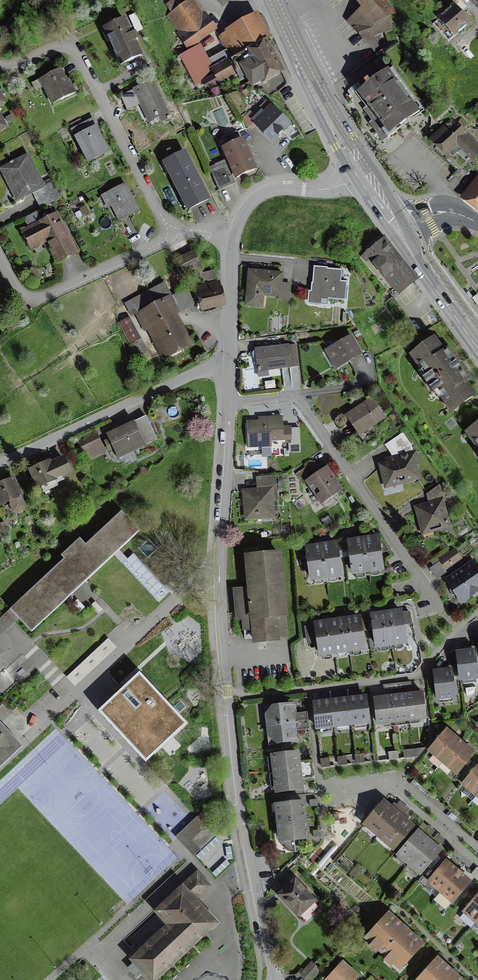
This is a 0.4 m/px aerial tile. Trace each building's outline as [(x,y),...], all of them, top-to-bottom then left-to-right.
[(186,46),(208,31),(187,0),(171,0),(160,8),(186,46)] [(361,6),(349,18),(363,37),(398,25),(377,0),(356,0),(361,6)] [(452,6),(431,24),(447,42),(468,24),(452,6)] [(128,19),(104,30),(121,68),(145,57),(128,19)] [(250,19),(217,36),(229,57),(237,54),(253,85),(277,72),(250,19)] [(196,93),(237,71),(229,57),(210,68),(199,47),(177,58),(196,93)] [(64,71),(40,82),(53,107),(76,96),(64,71)] [(391,71),(359,96),(392,138),(424,113),(391,71)] [(156,84),(122,99),(130,115),(142,110),(151,130),(172,120),(156,84)] [(263,104),(243,124),(248,129),(253,124),(268,140),(284,125),(263,104)] [(9,130),(0,113),(0,135),(9,130)] [(434,137),(465,167),(477,154),(477,145),(451,119),(434,137)] [(71,128),(72,131),(89,166),(111,156),(99,129),(93,132),(87,120),(71,128)] [(251,172),(238,142),(221,150),(235,179),(251,172)] [(188,153),(165,164),(189,215),(212,204),(188,153)] [(1,170),(18,206),(34,198),(41,212),(63,201),(56,186),(47,190),(30,156),(1,170)] [(221,169),(213,173),(221,189),(230,184),(221,169)] [(466,198),(477,208),(477,183),(466,198)] [(127,188),(104,200),(119,230),(143,218),(127,188)] [(35,212),(24,218),(27,224),(38,218),(35,212)] [(60,214),(23,232),(33,253),(45,247),(55,267),(80,255),(60,214)] [(419,283),(384,242),(364,259),(399,300),(419,283)] [(195,254),(177,262),(184,277),(202,270),(195,254)] [(350,271),(316,269),(314,290),(300,289),(299,306),(347,309),(350,271)] [(247,272),(245,308),(265,310),(265,298),(283,299),(285,275),(247,272)] [(194,348),(177,317),(194,308),(186,292),(173,298),(166,285),(126,307),(132,318),(136,316),(162,365),(194,348)] [(203,313),(224,308),(219,285),(197,290),(203,313)] [(132,346),(140,363),(151,358),(142,341),(132,320),(119,327),(130,347),(132,346)] [(353,336),(325,351),(335,371),(364,356),(353,336)] [(454,416),(477,398),(477,396),(469,383),(474,380),(451,348),(446,351),(436,337),(411,354),(416,361),(413,364),(445,409),(448,407),(454,416)] [(297,345),(256,350),(259,375),(300,370),(297,345)] [(348,417),(362,437),(387,419),(373,399),(348,417)] [(248,422),(250,452),(269,451),(269,444),(294,443),(293,425),(285,425),(285,417),(259,418),(259,421),(248,422)] [(146,418),(108,436),(120,460),(158,442),(146,418)] [(468,431),(477,445),(477,424),(468,431)] [(404,435),(386,447),(393,458),(414,453),(413,449),(404,435)] [(102,456),(93,438),(78,446),(88,463),(102,456)] [(386,465),(380,467),(386,490),(422,482),(418,467),(421,466),(418,452),(414,453),(393,458),(385,460),(386,465)] [(74,476),(66,456),(31,472),(40,491),(74,476)] [(306,483),(322,507),(344,492),(328,468),(306,483)] [(24,500),(25,499),(16,478),(0,485),(0,504),(2,509),(12,505),(11,509),(13,515),(19,517),(25,515),(25,514),(28,508),(25,503),(24,500)] [(242,491),(244,522),(277,519),(275,502),(280,502),(278,478),(257,479),(258,490),(242,491)] [(416,507),(423,539),(453,532),(446,500),(416,507)] [(13,613),(34,635),(146,534),(126,513),(88,548),(82,542),(63,559),(67,563),(13,613)] [(4,522),(0,524),(0,532),(3,538),(10,535),(4,522)] [(373,538),(357,541),(348,542),(353,572),(383,567),(378,537),(373,538)] [(325,546),(318,547),(306,549),(310,577),(341,573),(337,544),(325,546)] [(441,560),(447,569),(461,559),(455,550),(441,560)] [(283,552),(247,554),(253,647),(290,645),(283,552)] [(445,581),(462,607),(477,597),(477,566),(475,561),(445,581)] [(439,562),(429,569),(436,578),(446,571),(439,562)] [(394,613),(381,615),(372,617),(376,646),(406,642),(402,612),(394,613)] [(21,621),(13,613),(0,624),(0,640),(21,621)] [(318,654),(364,648),(360,619),(353,620),(337,622),(323,624),(314,625),(318,654)] [(458,653),(461,680),(477,678),(477,672),(475,650),(458,653)] [(453,670),(435,672),(438,700),(456,697),(453,670)] [(139,675),(98,713),(146,764),(187,727),(139,675)] [(378,724),(426,718),(423,694),(412,695),(399,697),(384,699),(375,700),(378,724)] [(41,722),(19,699),(17,696),(3,709),(0,706),(0,761),(41,722)] [(316,728),(370,722),(368,697),(356,699),(342,700),(325,702),(314,703),(316,728)] [(266,726),(296,722),(294,705),(280,707),(266,717),(266,726)] [(296,722),(266,726),(269,743),(285,746),(299,745),(296,722)] [(429,753),(441,764),(462,740),(449,729),(429,753)] [(462,740),(441,764),(459,778),(477,755),(477,753),(462,740)] [(274,773),(303,770),(301,753),(272,757),(274,773)] [(475,797),(477,794),(477,769),(463,786),(475,797)] [(303,770),(274,773),(276,791),(305,788),(303,770)] [(411,787),(418,793),(422,788),(415,782),(411,787)] [(431,795),(422,788),(418,793),(427,800),(431,795)] [(364,824),(379,836),(405,806),(401,803),(395,810),(384,801),(364,824)] [(277,822),(307,819),(305,802),(276,806),(277,822)] [(409,810),(405,806),(379,836),(395,849),(415,826),(404,816),(409,810)] [(447,818),(455,825),(459,820),(451,813),(447,818)] [(307,819),(277,822),(280,845),(287,853),(296,853),(295,843),(309,840),(307,819)] [(211,827),(194,841),(202,850),(219,836),(211,827)] [(398,857),(408,866),(430,840),(420,831),(398,857)] [(445,852),(430,840),(408,866),(423,878),(445,852)] [(439,893),(459,870),(449,861),(429,884),(439,893)] [(459,870),(439,893),(454,907),(475,884),(459,870)] [(129,960),(147,979),(162,979),(222,925),(199,901),(214,888),(200,873),(156,913),(167,926),(129,960)] [(279,896),(300,920),(317,905),(296,881),(279,896)] [(477,919),(477,899),(464,915),(475,923),(477,919)] [(364,941),(401,974),(427,945),(390,912),(364,941)] [(440,960),(423,979),(463,979),(440,960)] [(326,979),(327,979),(353,979),(357,976),(342,962),(326,979)] [(305,979),(314,979),(322,972),(313,964),(302,977),(305,979)]
